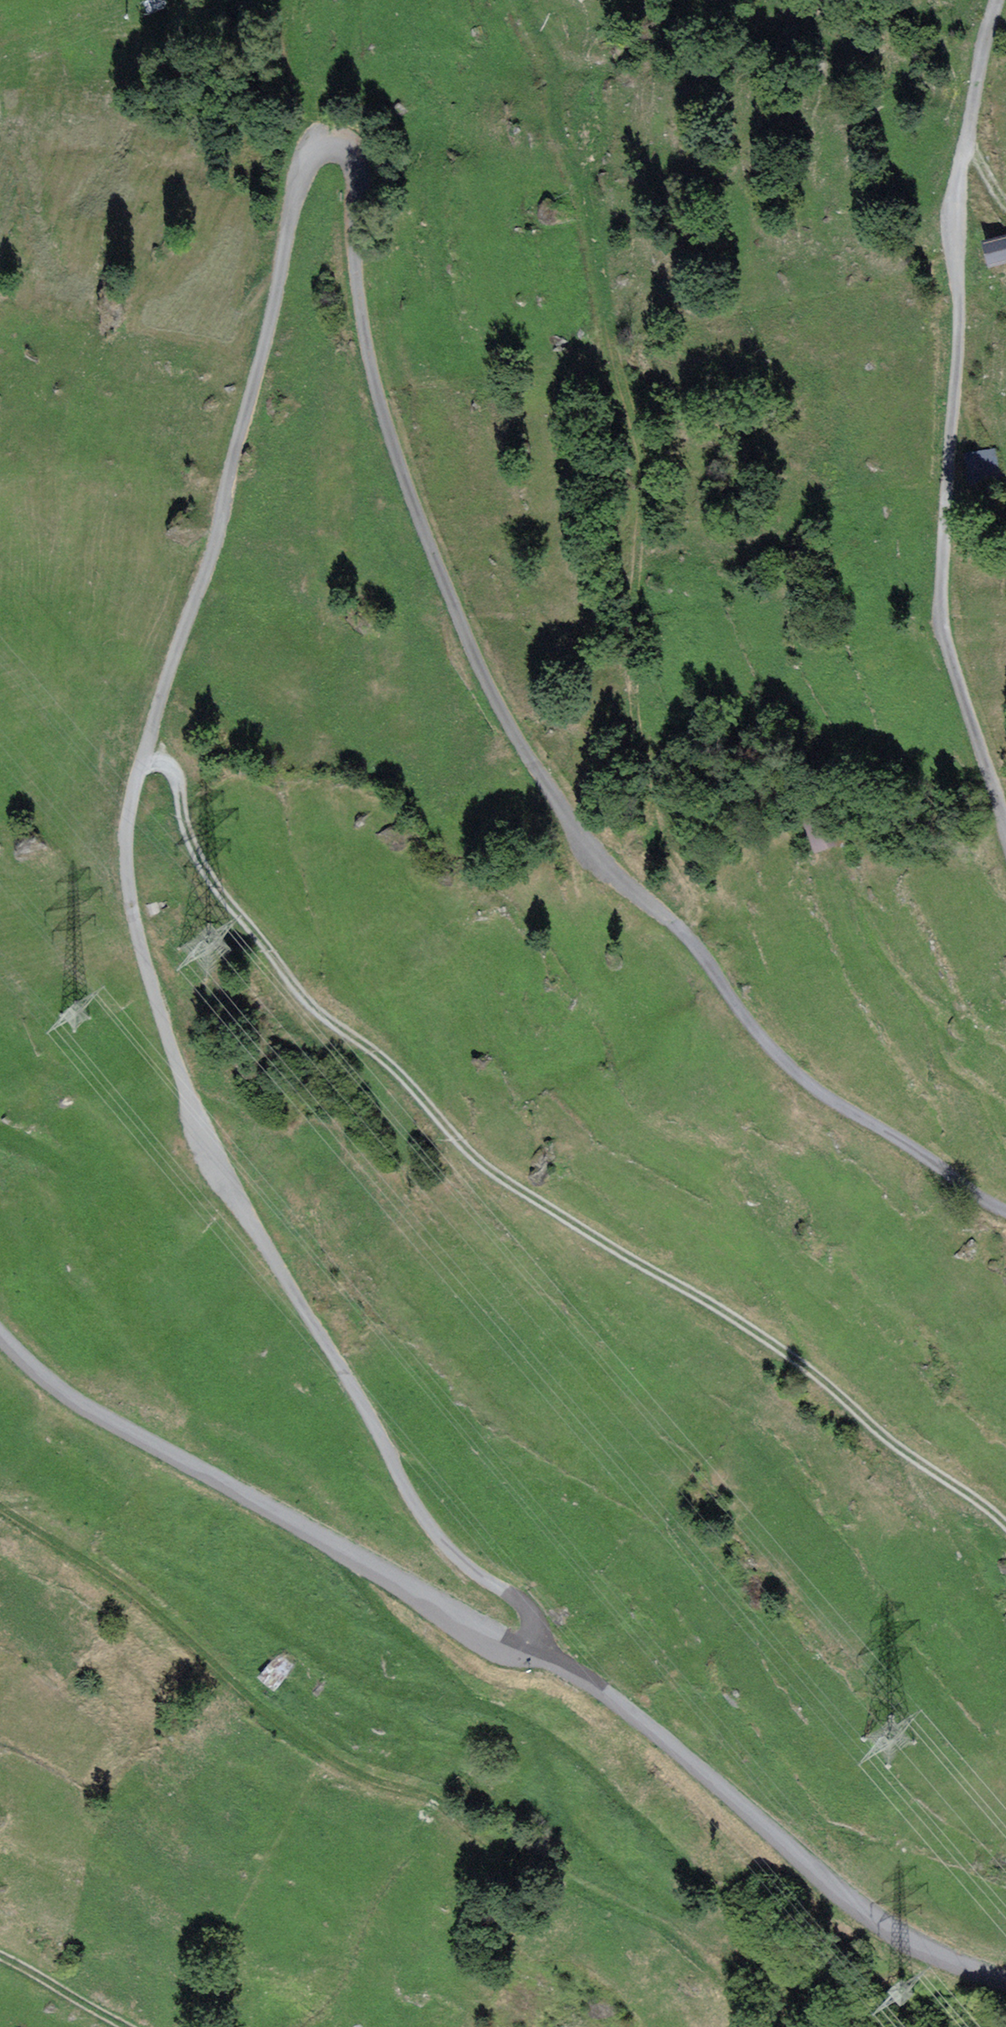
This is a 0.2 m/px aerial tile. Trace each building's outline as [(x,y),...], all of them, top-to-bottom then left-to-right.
[(1005,260),(1005,238),(986,244),(992,264),(1005,260)] [(971,456),(974,477),(980,474),(986,488),(1005,482),(1005,469),(1002,454),(971,456)] [(826,812),(808,818),(818,848),(836,841),(826,812)]
